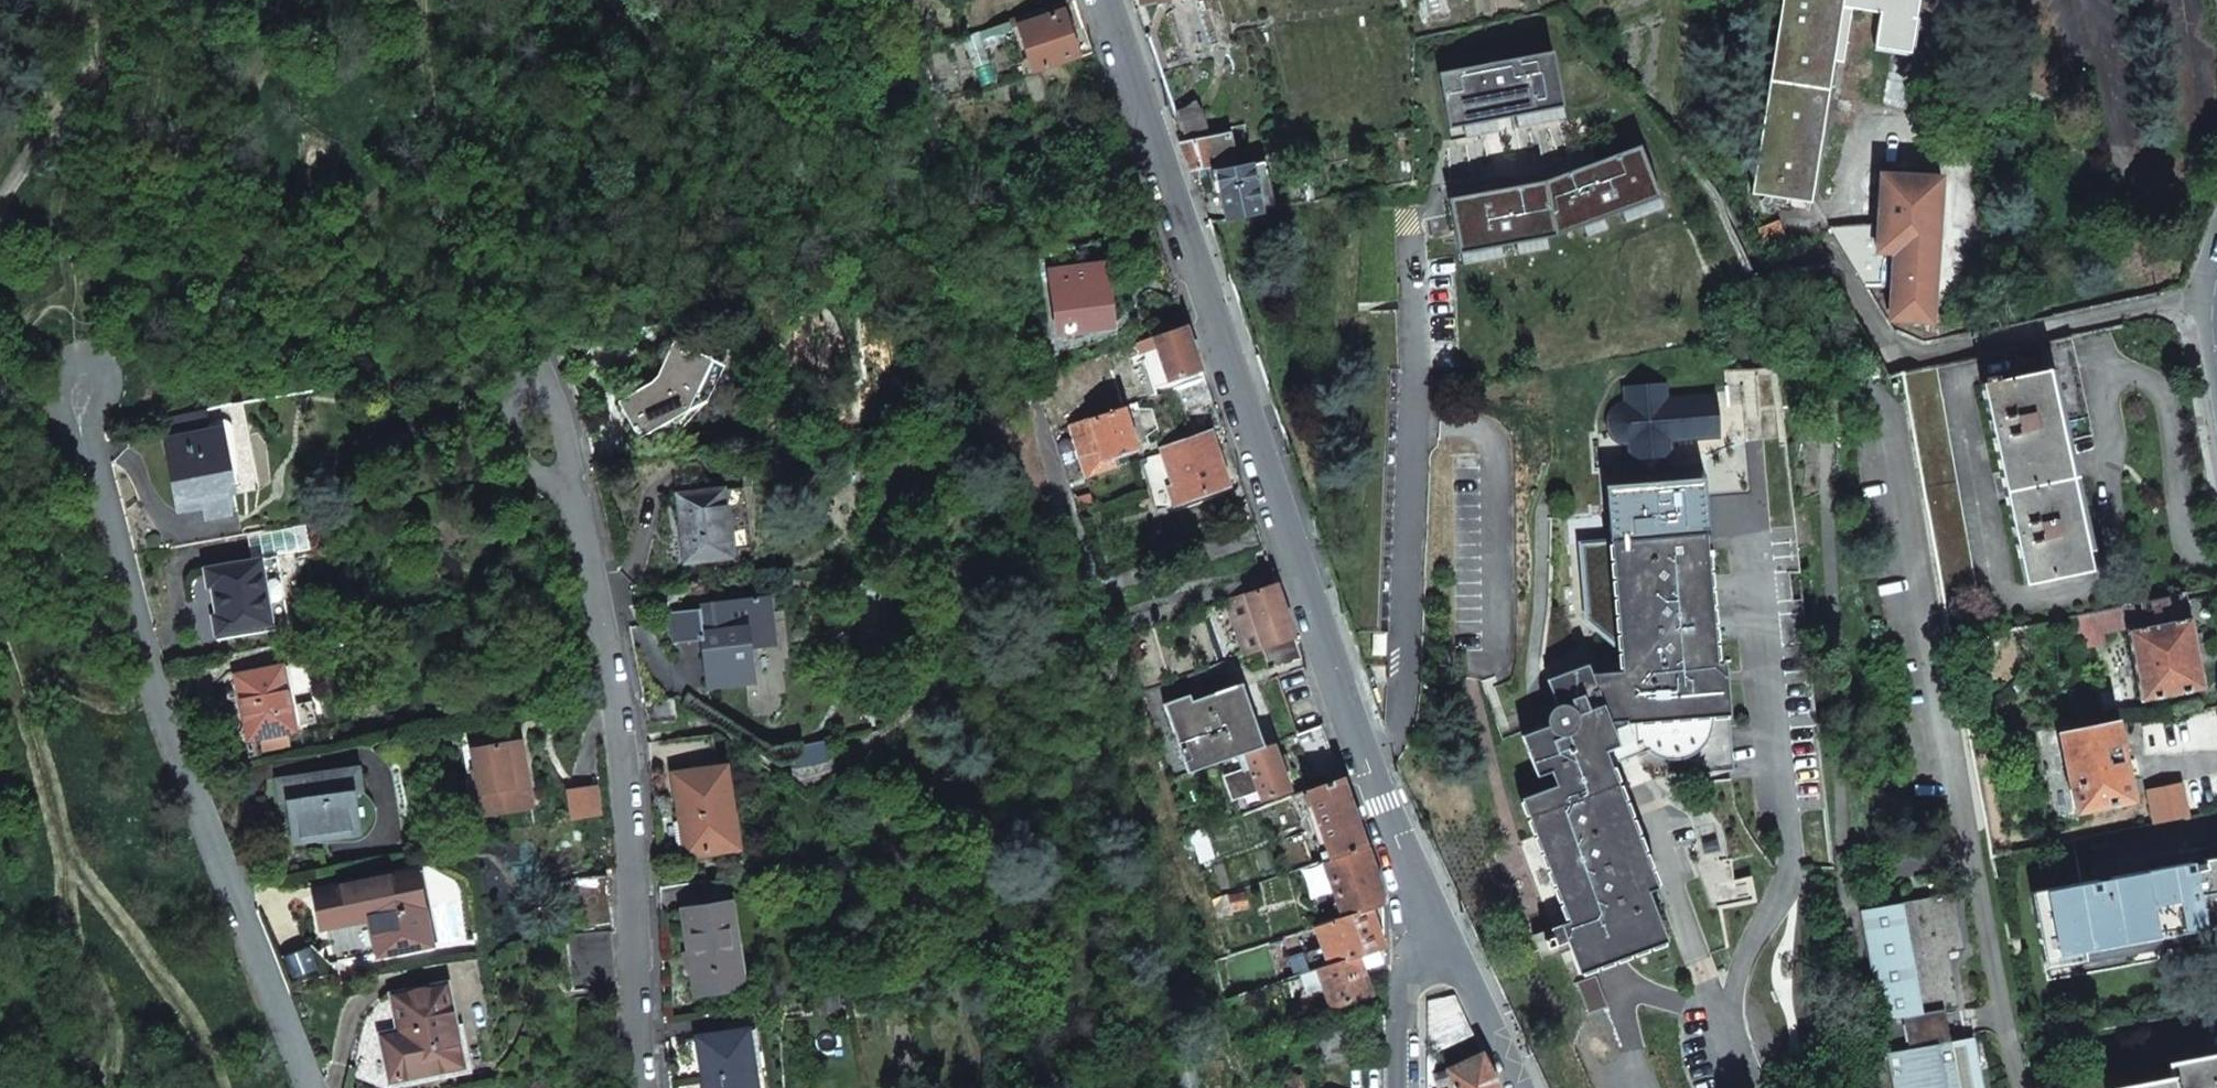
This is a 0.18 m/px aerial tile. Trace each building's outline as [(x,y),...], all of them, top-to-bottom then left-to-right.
[(1832,61),(1834,50),(1846,52),(1852,9),(1868,10),(1869,0),(1781,0),(1751,194),(1810,203),(1832,61)] [(1910,0),(1869,0),(1868,10),(1877,11),(1872,40),(1883,42),(1885,27),(1905,31),(1910,0)] [(1019,26),(1033,72),(1078,56),(1063,11),(1019,26)] [(978,31),(983,47),(1014,37),(1009,22),(978,31)] [(1885,27),(1883,42),(1903,45),(1905,31),(1885,27)] [(1846,52),(1834,50),(1832,61),(1844,63),(1846,52)] [(1555,53),(1443,73),(1452,121),(1564,101),(1555,53)] [(1185,156),(1190,169),(1234,161),(1227,133),(1181,143),(1185,156)] [(1540,180),(1450,200),(1458,247),(1555,234),(1656,191),(1638,146),(1540,180)] [(1220,194),(1224,216),(1260,209),(1250,163),(1216,171),(1220,194)] [(1890,287),(1888,319),(1930,322),(1940,177),(1878,171),(1876,224),(1873,251),(1893,253),(1890,287)] [(1748,230),(1758,257),(1786,246),(1777,220),(1748,230)] [(1827,227),(1866,289),(1890,287),(1893,253),(1873,251),(1876,224),(1827,227)] [(1051,273),(1059,332),(1109,325),(1101,266),(1051,273)] [(1147,312),(1154,337),(1186,326),(1178,300),(1162,306),(1147,312)] [(1159,352),(1169,382),(1201,371),(1194,348),(1186,326),(1154,337),(1158,346),(1154,348),(1156,354),(1159,352)] [(2046,369),(2063,444),(2078,441),(2093,438),(2070,335),(2040,342),(2046,369)] [(618,401),(638,438),(687,410),(712,359),(673,341),(657,376),(651,382),(618,401)] [(1901,372),(1943,601),(1975,595),(1934,365),(1901,372)] [(1980,383),(2023,584),(2090,570),(2063,444),(2046,369),(1980,383)] [(1176,389),(1191,432),(1219,422),(1212,400),(1204,378),(1176,389)] [(1718,661),(1706,531),(1663,535),(1656,457),(1673,455),(1672,442),(1719,438),(1714,392),(1668,396),(1666,383),(1620,388),(1621,402),(1615,404),(1610,408),(1606,413),(1604,419),(1604,425),(1605,431),(1608,437),(1613,441),(1619,444),(1625,445),(1626,459),(1644,457),(1651,537),(1620,540),(1630,661),(1623,670),(1593,674),(1589,664),(1548,681),(1565,720),(1524,737),(1546,791),(1521,801),(1536,839),(1553,832),(1587,916),(1578,920),(1575,921),(1570,923),(1535,937),(1545,962),(1572,951),(1582,976),(1650,948),(1650,947),(1655,944),(1661,937),(1662,931),(1662,925),(1658,911),(1650,891),(1654,888),(1627,814),(1629,812),(1610,763),(1646,750),(1649,753),(1656,757),(1664,760),(1672,760),(1676,759),(1684,756),(1693,772),(1736,768),(1735,755),(1726,660),(1718,661)] [(1071,425),(1087,478),(1116,468),(1113,456),(1137,448),(1123,406),(1071,425)] [(166,442),(179,509),(204,504),(207,516),(229,512),(223,481),(231,479),(222,430),(211,433),(206,408),(162,416),(167,441),(166,442)] [(1168,487),(1174,505),(1201,495),(1227,485),(1210,434),(1162,451),(1174,486),(1168,487)] [(677,495),(685,562),(730,556),(722,489),(677,495)] [(1612,540),(1623,670),(1630,661),(1620,540),(1612,540)] [(277,555),(261,558),(272,625),(288,622),(277,555)] [(212,616),(215,635),(272,625),(261,558),(204,569),(208,588),(212,587),(216,615),(212,616)] [(1224,601),(1244,654),(1260,648),(1293,637),(1284,610),(1275,583),(1224,601)] [(2100,611),(2103,633),(2128,629),(2191,618),(2188,599),(2187,593),(2100,611)] [(702,640),(708,687),(753,682),(749,647),(773,645),(767,597),(711,603),(711,607),(670,612),(674,643),(702,640)] [(2085,637),(2088,646),(2105,643),(2103,633),(2100,611),(2073,616),(2077,639),(2085,637)] [(2128,629),(2141,699),(2205,687),(2191,618),(2128,629)] [(1260,648),(1267,670),(1284,664),(1301,659),(1293,637),(1260,648)] [(236,676),(249,739),(294,729),(281,666),(236,676)] [(1163,704),(1188,774),(1238,755),(1264,746),(1241,683),(1214,693),(1212,687),(1163,704)] [(2117,722),(2108,684),(2093,687),(2101,725),(2117,722)] [(643,701),(646,726),(677,721),(674,697),(643,701)] [(2101,725),(2073,731),(2059,733),(2075,812),(2132,800),(2117,722),(2101,725)] [(792,749),(796,767),(827,761),(823,742),(792,749)] [(1258,790),(1261,799),(1287,789),(1280,768),(1287,766),(1283,756),(1276,758),(1271,743),(1264,746),(1238,755),(1243,770),(1224,776),(1232,799),(1258,790)] [(515,788),(511,769),(518,767),(514,745),(467,754),(471,775),(476,797),(481,795),(486,817),(527,809),(522,786),(515,788)] [(511,769),(515,788),(522,786),(518,767),(511,769)] [(673,774),(686,855),(725,849),(720,813),(732,812),(725,767),(673,774)] [(289,802),(293,837),(324,832),(325,838),(367,831),(358,769),(278,781),(281,804),(289,802)] [(469,776),(476,818),(486,817),(481,795),(476,797),(471,775),(469,776)] [(1320,853),(1322,860),(1323,860),(1366,845),(1354,812),(1342,778),(1305,791),(1326,852),(1320,853)] [(2153,825),(2188,818),(2185,802),(2181,785),(2146,793),(2153,825)] [(566,794),(572,821),(599,816),(594,789),(566,794)] [(1262,806),(1266,818),(1280,814),(1276,801),(1262,806)] [(1587,916),(1553,832),(1536,839),(1570,923),(1575,921),(1578,920),(1587,916)] [(1293,837),(1297,843),(1302,840),(1298,833),(1293,837)] [(1338,902),(1343,917),(1382,904),(1382,895),(1374,870),(1366,845),(1323,860),(1335,894),(1330,895),(1333,904),(1338,902)] [(2031,892),(2048,980),(2174,957),(2170,935),(2216,926),(2216,857),(2031,892)] [(317,892),(331,963),(338,962),(379,953),(430,943),(415,872),(317,892)] [(1714,882),(1719,909),(1758,900),(1753,874),(1714,882)] [(560,880),(568,936),(604,932),(610,932),(614,932),(607,875),(560,880)] [(1210,900),(1215,913),(1246,907),(1243,893),(1227,897),(1227,895),(1210,900)] [(1861,912),(1881,1021),(1902,1017),(1907,1050),(1887,1054),(1893,1087),(1982,1087),(1973,1037),(1949,1041),(1943,1008),(1956,1006),(1947,952),(1963,948),(1953,893),(1861,912)] [(684,911),(696,993),(741,986),(729,904),(684,911)] [(1315,927),(1328,966),(1357,956),(1383,948),(1383,941),(1382,923),(1382,904),(1343,917),(1315,927)] [(565,940),(572,992),(616,987),(610,932),(604,932),(568,936),(565,936),(565,940)] [(294,994),(341,985),(338,962),(331,963),(308,946),(281,958),(294,994)] [(1362,971),(1383,964),(1383,948),(1357,956),(1362,971)] [(1323,987),(1331,1008),(1371,996),(1362,971),(1357,956),(1328,966),(1300,975),(1306,993),(1323,987)] [(381,1035),(390,1081),(462,1066),(446,983),(392,995),(399,1032),(381,1035)] [(1462,1015),(1453,996),(1427,1001),(1427,1057),(1472,1035),(1462,1015)] [(754,1029),(747,1030),(753,1071),(761,1069),(754,1029)] [(703,1078),(753,1071),(747,1030),(697,1037),(703,1078)] [(1318,1037),(1326,1064),(1346,1059),(1338,1031),(1318,1037)] [(2168,1063),(2171,1076),(2112,1087),(2216,1087),(2216,1053),(2168,1063)] [(1481,1055),(1449,1068),(1449,1070),(1452,1082),(1454,1087),(1495,1087),(1493,1080),(1481,1055)] [(1449,1070),(1434,1074),(1438,1086),(1452,1082),(1449,1070)] [(753,1071),(703,1078),(705,1087),(756,1087),(753,1071)]
